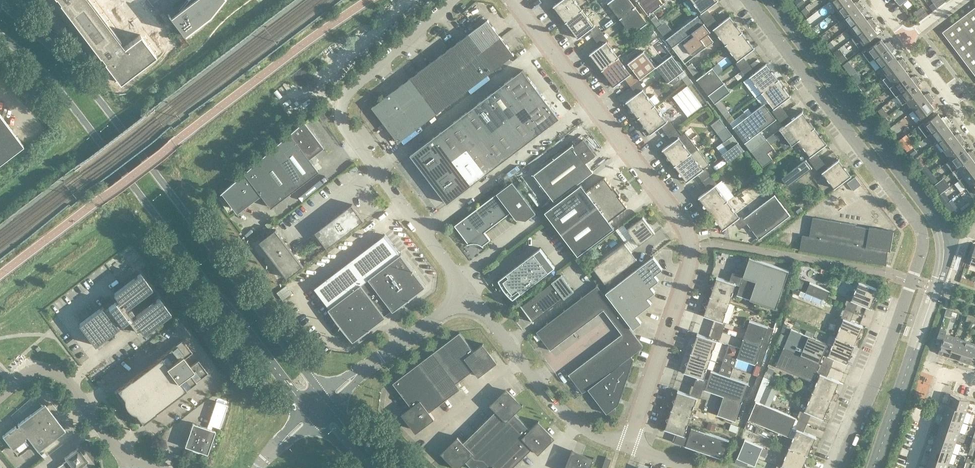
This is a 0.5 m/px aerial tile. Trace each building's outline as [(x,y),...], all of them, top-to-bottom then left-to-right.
[(120,82),(156,55),(140,34),(122,48),(118,42),(120,40),(90,0),(57,0),(120,82)] [(178,9),(170,16),(168,13),(167,13),(183,34),(209,14),(218,3),(222,0),(186,0),(178,9)] [(565,22),(582,9),(577,3),(575,0),(561,0),(553,6),(554,6),(566,22),(565,22)] [(608,3),(608,4),(608,3),(620,18),(619,19),(635,7),(635,6),(630,0),(612,0),(608,3)] [(648,14),(647,15),(648,15),(664,3),(663,3),(661,0),(637,0),(648,14)] [(694,3),(696,6),(701,12),(701,13),(718,0),(692,0),(694,3)] [(830,0),(837,9),(849,0),(831,0),(830,0)] [(852,0),(849,0),(837,9),(832,13),(839,21),(844,18),(861,4),(858,1),(856,2),(856,3),(854,3),(852,0)] [(864,8),(861,4),(844,18),(850,26),(864,16),(860,12),(861,10),(862,10),(864,8)] [(806,6),(801,10),(805,15),(810,11),(806,6)] [(636,7),(635,7),(619,19),(620,19),(631,34),(647,22),(635,7),(636,7)] [(942,32),(974,75),(974,7),(942,32)] [(582,10),(582,9),(565,22),(566,22),(578,38),(577,38),(578,38),(595,26),(594,25),(589,19),(587,16),(582,10)] [(918,10),(913,13),(919,21),(924,18),(918,10)] [(698,15),(666,39),(666,40),(666,39),(672,46),(672,47),(704,23),(703,23),(698,16),(698,15)] [(725,45),(742,32),(741,32),(730,16),(713,28),(713,29),(714,29),(718,35),(720,38),(721,38),(725,44),(725,45)] [(867,20),(864,16),(850,26),(845,30),(852,38),(874,21),(871,18),(869,20),(867,20)] [(487,19),(468,34),(372,107),(399,142),(514,54),(487,19)] [(877,25),(874,21),(852,38),(859,47),(863,44),(877,33),(874,29),(874,27),(875,27),(877,25)] [(680,58),(684,62),(684,63),(713,41),(712,41),(707,34),(710,31),(709,31),(704,24),(704,23),(672,47),(672,48),(673,47),(676,52),(680,58)] [(816,26),(812,29),(816,34),(820,31),(816,26)] [(742,32),(725,45),(726,45),(730,51),(733,54),(737,60),(737,61),(754,48),(754,47),(754,48),(749,42),(749,41),(750,40),(750,39),(749,39),(749,38),(748,38),(747,38),(742,32)] [(826,33),(821,37),(825,42),(830,38),(826,33)] [(869,45),(870,46),(867,49),(866,47),(861,51),(869,62),(874,58),(892,45),(889,41),(887,43),(886,44),(885,43),(881,39),(880,39),(879,37),(869,45)] [(601,70),(602,70),(619,57),(618,57),(613,51),(611,48),(606,42),(607,41),(606,41),(589,54),(590,54),(602,69),(601,70)] [(895,48),(892,45),(874,58),(881,67),(894,56),(891,52),(891,50),(892,50),(895,48)] [(840,50),(834,54),(841,63),(847,58),(840,50)] [(644,51),(628,63),(624,65),(623,64),(618,58),(619,57),(602,70),(614,85),(614,86),(631,73),(636,74),(640,78),(639,78),(640,79),(656,67),(655,66),(644,51)] [(672,55),(656,67),(657,67),(668,82),(667,82),(668,83),(670,80),(673,84),(680,79),(679,74),(684,70),(683,70),(672,55)] [(898,60),(894,56),(881,67),(887,75),(905,62),(902,58),(900,60),(899,61),(898,60)] [(908,65),(905,62),(887,75),(882,79),(889,87),(907,73),(904,69),(904,67),(905,67),(908,65)] [(761,92),(778,80),(778,79),(778,80),(773,73),(774,73),(774,72),(774,71),(773,70),(772,70),(771,70),(766,64),(766,63),(749,76),(750,77),(754,83),(757,86),(762,92),(761,92)] [(852,66),(847,70),(851,76),(856,71),(852,66)] [(712,67),(696,79),(697,80),(697,79),(708,94),(708,95),(724,83),(724,82),(723,83),(712,68),(712,67)] [(522,69),(498,87),(410,155),(447,203),(559,118),(522,69)] [(911,78),(907,73),(889,87),(895,96),(918,79),(915,75),(913,77),(912,78),(911,78)] [(921,83),(918,79),(895,96),(902,105),(907,101),(920,91),(917,86),(917,84),(918,84),(921,83)] [(778,80),(761,92),(762,93),(762,92),(767,99),(766,99),(769,102),(774,108),(773,108),(774,109),(791,96),(790,95),(790,96),(785,89),(786,89),(786,88),(786,87),(785,86),(784,86),(783,86),(778,80)] [(727,81),(724,83),(708,95),(714,103),(733,89),(727,81)] [(862,81),(857,84),(863,91),(867,88),(862,81)] [(687,87),(673,97),(689,117),(702,106),(687,87)] [(626,102),(631,108),(630,109),(630,110),(631,111),(632,111),(632,112),(633,111),(638,117),(638,118),(655,105),(654,105),(650,99),(647,96),(643,89),(626,102)] [(924,95),(920,91),(907,101),(913,110),(931,96),(928,93),(926,94),(926,95),(924,95)] [(934,100),(931,96),(913,110),(920,119),(934,108),(930,104),(930,102),(931,102),(934,100)] [(655,105),(638,118),(643,124),(642,125),(642,126),(643,127),(644,127),(645,127),(646,127),(650,133),(650,134),(667,121),(666,121),(662,115),(659,112),(655,105)] [(882,107),(877,110),(881,115),(885,112),(882,107)] [(315,111),(316,112),(323,121),(327,118),(320,108),(315,111)] [(792,145),(798,140),(815,127),(814,127),(809,121),(810,121),(810,120),(810,119),(810,118),(809,118),(808,118),(807,118),(802,112),(803,112),(802,111),(779,129),(780,129),(785,135),(786,137),(791,143),(790,143),(792,145)] [(938,113),(924,124),(919,127),(926,136),(931,133),(948,119),(946,116),(943,117),(943,118),(941,118),(938,113)] [(23,145),(0,115),(0,163),(23,145)] [(748,115),(732,127),(733,127),(744,142),(745,143),(760,131),(760,130),(760,131),(748,116),(749,115),(748,115)] [(888,115),(883,119),(887,124),(892,120),(888,115)] [(726,126),(720,118),(712,124),(718,132),(726,126)] [(951,123),(948,119),(931,133),(937,141),(951,131),(948,127),(948,125),(949,125),(951,123)] [(303,122),(268,153),(223,191),(223,192),(224,191),(238,210),(249,202),(248,200),(259,191),(271,207),(319,171),(307,155),(311,152),(313,153),(322,147),(303,122)] [(732,134),(726,126),(718,132),(724,140),(732,134)] [(815,128),(815,127),(798,140),(803,146),(805,150),(805,149),(810,156),(827,144),(826,143),(821,137),(822,137),(822,136),(822,135),(822,134),(821,134),(820,134),(819,134),(814,128),(815,128)] [(761,131),(760,131),(745,143),(751,150),(750,150),(751,151),(767,139),(766,138),(766,139),(761,132),(761,131)] [(954,135),(951,131),(937,141),(944,150),(962,137),(959,133),(956,135),(956,136),(954,135)] [(663,150),(667,156),(666,157),(667,158),(667,159),(668,159),(669,159),(670,159),(674,165),(674,166),(697,148),(696,146),(685,133),(686,132),(685,132),(662,149),(662,150),(663,150)] [(773,134),(767,139),(771,145),(778,140),(773,134)] [(908,135),(902,139),(909,148),(915,143),(908,135)] [(964,140),(962,137),(944,150),(950,159),(964,148),(961,144),(961,142),(962,142),(964,140)] [(533,174),(554,201),(593,171),(586,162),(588,160),(595,154),(583,139),(576,144),(574,146),(573,144),(533,174)] [(767,139),(751,151),(759,162),(763,167),(767,163),(772,159),(767,152),(773,148),(771,145),(767,139)] [(744,150),(738,142),(722,154),(728,162),(744,150)] [(913,147),(908,151),(912,156),(917,152),(913,147)] [(699,150),(697,148),(674,166),(675,166),(679,172),(679,173),(679,174),(679,175),(680,175),(681,175),(682,175),(686,181),(687,182),(710,164),(709,164),(698,150),(699,150)] [(967,153),(964,148),(950,159),(946,162),(952,171),(974,154),(972,150),(969,152),(969,153),(967,153)] [(974,154),(952,171),(959,179),(974,167),(974,162),(974,161),(974,159),(974,154)] [(807,158),(783,177),(789,184),(788,184),(789,185),(813,166),(812,166),(807,159),(807,158)] [(834,188),(851,175),(850,175),(846,169),(846,168),(846,167),(846,166),(845,166),(845,165),(844,166),(843,166),(839,160),(839,159),(822,172),(827,178),(829,181),(834,188)] [(959,179),(965,188),(974,181),(974,167),(959,179)] [(545,211),(561,233),(578,255),(614,227),(609,220),(627,206),(619,195),(620,194),(615,187),(613,188),(605,177),(586,191),(581,184),(545,211)] [(845,187),(851,195),(859,189),(853,180),(845,187)] [(466,245),(470,243),(474,243),(477,243),(481,245),(484,247),(483,245),(490,239),(485,232),(511,212),(516,219),(526,220),(536,212),(512,181),(454,225),(468,243),(466,244),(466,245)] [(965,188),(972,197),(974,195),(974,181),(965,188)] [(699,197),(704,204),(703,204),(703,205),(703,206),(704,207),(705,207),(706,207),(711,213),(710,213),(727,201),(727,200),(727,201),(722,194),(720,191),(715,185),(715,184),(698,197),(699,198),(699,197)] [(774,194),(743,218),(743,219),(744,219),(759,238),(759,239),(790,215),(774,194)] [(946,195),(941,199),(944,204),(949,200),(946,195)] [(728,201),(727,201),(710,213),(711,214),(711,213),(716,219),(715,220),(715,221),(715,222),(716,223),(717,223),(718,223),(723,229),(722,229),(723,230),(740,217),(739,216),(734,210),(732,207),(727,201),(728,201)] [(364,220),(352,204),(315,232),(327,248),(364,220)] [(955,207),(950,211),(954,216),(958,212),(955,207)] [(627,229),(632,236),(639,245),(655,233),(643,217),(627,229)] [(802,235),(800,247),(799,250),(885,264),(888,250),(890,251),(893,231),(869,227),(869,228),(855,226),(855,225),(812,217),(809,236),(802,235)] [(304,266),(276,229),(260,241),(288,278),(304,266)] [(385,235),(361,252),(314,288),(330,308),(329,308),(353,341),(385,316),(384,315),(392,309),(393,310),(425,286),(401,254),(400,255),(385,235)] [(637,259),(631,251),(625,243),(593,267),(605,283),(637,259)] [(519,291),(521,293),(555,267),(540,248),(506,274),(508,276),(501,281),(502,283),(503,285),(505,287),(506,289),(507,291),(509,293),(511,294),(512,296),(519,291)] [(662,269),(653,256),(605,292),(633,328),(641,322),(636,315),(651,303),(647,298),(655,292),(650,286),(658,280),(654,275),(662,269)] [(709,295),(729,302),(731,295),(735,283),(740,284),(737,295),(776,308),(777,307),(776,307),(782,289),(783,289),(782,289),(788,270),(789,270),(749,257),(743,276),(732,272),(729,281),(716,276),(716,277),(710,295),(709,295)] [(152,289),(140,273),(113,294),(118,299),(109,306),(110,308),(106,311),(102,306),(79,324),(95,345),(118,327),(130,329),(135,329),(137,331),(136,330),(139,328),(144,334),(170,313),(159,298),(132,318),(130,315),(133,313),(131,309),(128,312),(125,309),(152,289)] [(520,305),(533,322),(534,322),(533,321),(563,298),(564,299),(574,291),(561,275),(551,282),(552,283),(521,306),(521,305),(520,305)] [(808,281),(804,290),(825,299),(829,290),(808,281)] [(878,289),(859,281),(856,289),(854,292),(855,292),(852,299),(851,299),(851,300),(870,308),(871,307),(870,307),(878,289),(878,290),(878,289)] [(643,345),(597,285),(536,331),(550,350),(603,310),(622,334),(568,374),(582,393),(588,389),(631,356),(642,348),(643,345)] [(729,302),(709,295),(709,296),(710,296),(703,314),(703,315),(723,322),(723,321),(722,321),(725,314),(726,310),(729,302),(729,303),(729,302)] [(836,336),(855,345),(855,344),(862,326),(863,326),(843,318),(844,318),(841,325),(840,325),(839,329),(836,336)] [(743,338),(743,339),(767,347),(773,329),(774,329),(774,328),(749,320),(749,321),(743,338)] [(784,323),(781,331),(787,333),(790,325),(784,323)] [(783,346),(783,347),(820,362),(823,353),(847,363),(855,345),(836,336),(835,337),(830,334),(826,343),(808,336),(805,334),(791,328),(791,329),(784,347),(783,346)] [(936,339),(942,341),(938,353),(949,356),(955,337),(945,334),(946,330),(940,328),(936,339)] [(461,331),(460,331),(392,383),(394,382),(412,406),(402,413),(403,414),(404,413),(417,430),(434,417),(435,418),(430,412),(460,389),(456,384),(474,370),(479,377),(479,376),(478,375),(495,362),(483,345),(484,344),(483,344),(474,351),(460,332),(461,331)] [(781,332),(776,342),(782,344),(786,334),(781,332)] [(690,352),(710,359),(709,359),(712,351),(713,348),(716,340),(696,333),(696,334),(697,334),(690,352)] [(965,340),(955,337),(949,356),(959,360),(965,340)] [(192,352),(182,339),(114,391),(119,398),(122,396),(124,398),(124,399),(124,400),(124,401),(124,403),(125,405),(126,406),(126,407),(127,408),(128,409),(129,410),(130,411),(132,412),(133,413),(135,413),(137,415),(134,417),(139,425),(208,373),(198,360),(190,366),(184,358),(192,352)] [(767,347),(743,339),(737,357),(736,357),(736,358),(761,366),(761,365),(767,347)] [(965,340),(959,360),(969,363),(974,346),(974,344),(965,340)] [(739,348),(727,344),(724,354),(735,357),(739,348)] [(776,365),(812,381),(813,380),(812,380),(812,379),(817,381),(816,384),(813,391),(812,391),(812,392),(832,400),(831,399),(839,382),(840,381),(816,371),(819,362),(820,363),(820,362),(783,347),(784,347),(776,365)] [(710,359),(690,352),(690,353),(684,371),(683,371),(703,378),(705,370),(706,370),(707,367),(707,366),(709,359),(710,359)] [(633,359),(631,356),(588,389),(606,413),(607,412),(608,413),(609,414),(610,414),(611,414),(612,414),(614,413),(615,412),(615,411),(615,410),(615,409),(615,408),(614,407),(618,404),(633,359)] [(704,388),(704,389),(723,395),(742,402),(742,401),(748,383),(711,370),(710,371),(711,371),(705,388),(704,388)] [(480,425),(463,442),(457,436),(457,437),(458,438),(442,453),(457,467),(458,467),(465,461),(472,467),(475,467),(477,466),(480,467),(512,467),(532,448),(538,454),(538,453),(537,452),(553,437),(538,422),(539,421),(538,421),(530,429),(522,421),(523,420),(522,421),(514,413),(523,405),(522,404),(521,405),(506,390),(491,405),(490,404),(489,404),(495,410),(480,425)] [(670,409),(690,416),(690,415),(693,408),(694,404),(696,397),(697,397),(677,390),(671,409),(670,409)] [(832,400),(812,392),(813,392),(810,399),(809,399),(808,403),(805,410),(804,410),(824,419),(824,418),(831,400),(832,400)] [(950,394),(946,405),(966,411),(969,401),(950,394)] [(717,414),(736,421),(736,420),(735,420),(742,402),(723,395),(723,396),(717,414)] [(210,429),(192,423),(184,446),(207,454),(210,446),(211,444),(212,442),(213,441),(213,439),(212,438),(215,430),(214,430),(215,426),(221,428),(227,404),(216,401),(209,424),(211,425),(210,429)] [(752,421),(789,436),(789,435),(796,418),(797,418),(760,402),(760,403),(753,420),(752,421)] [(65,431),(44,403),(17,424),(18,425),(16,427),(15,425),(2,436),(9,445),(12,449),(26,439),(25,438),(26,436),(38,451),(65,431)] [(966,411),(946,405),(943,415),(962,422),(966,411)] [(690,416),(670,409),(671,409),(664,428),(684,435),(684,434),(684,433),(689,434),(685,445),(685,446),(723,459),(723,458),(722,458),(728,440),(729,440),(691,427),(691,428),(686,427),(688,423),(687,423),(690,416)] [(962,422),(943,415),(939,425),(959,432),(962,422)] [(754,424),(747,421),(744,428),(752,431),(754,424)] [(709,422),(707,428),(715,430),(716,425),(709,422)] [(731,422),(729,429),(736,431),(739,425),(731,422)] [(959,432),(939,425),(936,435),(955,442),(959,432)] [(757,426),(754,432),(771,439),(773,433),(757,426)] [(789,447),(808,455),(809,455),(808,455),(816,437),(816,436),(797,428),(797,429),(794,436),(792,440),(789,447)] [(955,442),(936,435),(932,446),(952,452),(955,442)] [(748,462),(755,465),(759,455),(762,448),(763,447),(745,439),(737,457),(748,462)] [(952,452),(932,446),(929,456),(948,462),(952,452)] [(57,467),(89,467),(85,463),(88,460),(77,447),(64,457),(66,460),(57,467)] [(789,447),(786,454),(784,458),(785,458),(782,465),(781,465),(781,466),(787,467),(802,467),(808,455),(789,447)] [(762,448),(759,455),(765,457),(768,450),(762,448)] [(594,457),(593,457),(593,459),(573,451),(566,467),(590,467),(594,457)] [(929,456),(925,466),(931,467),(946,467),(948,462),(929,456)] [(606,457),(602,467),(608,467),(611,458),(606,457)] [(737,457),(735,463),(747,467),(748,462),(737,457)]
